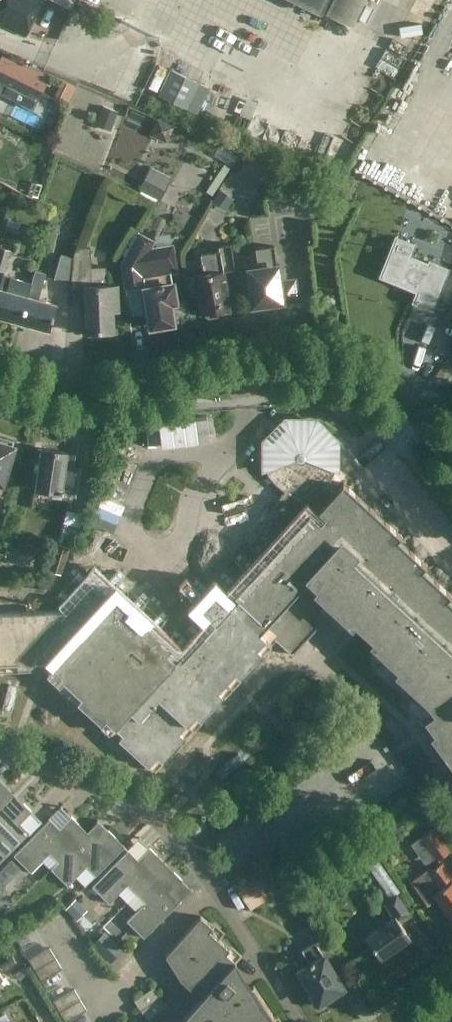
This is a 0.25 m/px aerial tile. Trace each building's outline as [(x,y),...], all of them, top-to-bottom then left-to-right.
[(25,35),(43,0),(0,0),(0,23),(25,35)] [(327,0),(296,0),(321,12),(327,0)] [(18,88),(20,89),(37,96),(44,81),(47,75),(33,69),(28,67),(0,55),(0,80),(18,88)] [(157,94),(196,113),(209,86),(170,67),(157,94)] [(32,106),(37,96),(20,89),(18,88),(0,80),(0,92),(32,106)] [(111,130),(118,110),(103,105),(96,125),(111,130)] [(166,142),(173,125),(156,117),(149,134),(166,142)] [(139,189),(159,200),(171,176),(151,166),(139,189)] [(267,181),(274,171),(267,166),(260,176),(267,181)] [(38,197),(42,184),(30,180),(26,193),(38,197)] [(225,210),(234,198),(220,189),(212,201),(225,210)] [(150,248),(154,240),(139,231),(126,255),(121,262),(125,287),(138,285),(143,315),(149,314),(151,326),(173,322),(170,302),(176,301),(172,280),(178,279),(172,243),(156,246),(157,251),(150,248)] [(419,300),(432,305),(447,268),(430,261),(429,264),(408,255),(413,244),(396,237),(381,274),(399,282),(403,272),(416,277),(412,287),(418,289),(415,297),(414,297),(413,299),(418,301),(419,300)] [(217,314),(219,311),(219,310),(230,308),(223,270),(235,268),(230,243),(218,245),(219,251),(201,254),(204,273),(195,274),(202,313),(205,312),(206,314),(209,316),(217,314)] [(279,282),(274,245),(255,247),(258,268),(249,269),(241,270),(243,291),(252,290),(254,309),(272,306),(272,301),(296,298),(293,281),(279,282)] [(0,246),(0,269),(6,271),(11,249),(0,246)] [(90,263),(90,246),(76,247),(74,253),(73,257),(71,282),(71,288),(80,287),(86,287),(86,332),(114,330),(113,309),(118,308),(117,285),(111,285),(106,285),(106,284),(105,265),(91,266),(90,263)] [(71,282),(73,257),(61,253),(53,280),(71,282)] [(35,269),(31,282),(10,276),(3,274),(0,284),(0,316),(20,321),(28,296),(35,269)] [(46,273),(35,269),(28,296),(20,321),(50,330),(57,304),(39,299),(46,273)] [(335,490),(326,484),(332,476),(337,464),(338,455),(337,447),(332,436),(327,429),(320,424),(309,419),(300,418),(292,419),(281,424),(274,429),(269,436),(264,447),(263,455),(264,464),(269,475),(274,482),(284,490),(281,494),(278,499),(273,506),(254,533),(247,543),(267,557),(263,561),(234,593),(231,590),(221,589),(217,589),(215,591),(215,590),(199,607),(215,622),(182,658),(94,577),(63,611),(62,610),(0,612),(0,669),(35,668),(35,662),(44,662),(51,667),(46,672),(153,770),(269,642),(270,643),(271,644),(275,640),(291,655),(316,628),(316,613),(328,600),(390,657),(386,661),(430,701),(437,711),(424,721),(451,759),(451,602),(448,599),(451,595),(423,569),(427,565),(398,539),(402,536),(343,481),(335,490)] [(2,483),(13,446),(11,445),(12,441),(0,437),(0,482),(2,483)] [(67,451),(37,447),(32,488),(61,492),(63,492),(64,490),(76,492),(80,466),(65,464),(67,451)] [(273,506),(281,494),(275,489),(266,499),(273,506)] [(227,504),(254,522),(261,511),(234,493),(227,504)] [(254,522),(227,504),(218,518),(235,529),(245,536),(254,522)] [(44,586),(60,591),(73,547),(57,542),(44,586)] [(15,794),(0,779),(0,809),(15,794)] [(0,809),(0,861),(28,832),(19,823),(31,810),(15,794),(0,809)] [(57,861),(87,832),(71,815),(59,827),(50,818),(13,854),(30,871),(49,853),(57,861)] [(421,836),(437,859),(450,850),(434,827),(421,836)] [(96,840),(87,832),(57,861),(50,868),(67,885),(85,866),(95,875),(124,846),(107,829),(96,840)] [(136,893),(165,863),(149,847),(137,858),(128,849),(91,886),(109,903),(127,884),(136,893)] [(298,863),(290,851),(281,856),(289,868),(298,863)] [(258,871),(266,883),(268,886),(284,876),(274,861),(258,871)] [(429,870),(413,882),(426,902),(435,896),(451,920),(451,876),(442,862),(429,870)] [(182,879),(165,863),(136,893),(144,902),(126,920),(143,937),(180,901),(170,891),(182,879)] [(236,886),(250,906),(269,896),(262,885),(266,883),(258,871),(236,886)] [(394,916),(380,926),(365,936),(380,958),(410,937),(398,920),(410,912),(397,893),(390,898),(384,902),(394,916)] [(87,909),(76,897),(65,908),(76,920),(87,909)] [(252,984),(246,989),(226,971),(235,961),(225,952),(229,948),(208,930),(212,926),(200,915),(167,952),(165,955),(180,979),(201,997),(201,998),(179,1021),(277,1021),(252,984)] [(124,947),(105,929),(92,943),(110,961),(124,947)] [(341,987),(313,941),(300,949),(309,964),(298,971),(311,991),(307,993),(317,1010),(338,997),(334,991),(341,987)] [(48,946),(28,958),(34,969),(55,957),(48,946)] [(55,957),(34,969),(40,980),(61,967),(55,957)] [(154,987),(135,1000),(147,1019),(167,1006),(154,987)] [(73,988),(52,1000),(59,1010),(79,998),(73,988)] [(79,998),(59,1010),(65,1021),(85,1009),(79,998)] [(5,1011),(0,1014),(0,1021),(11,1021),(5,1011)]
